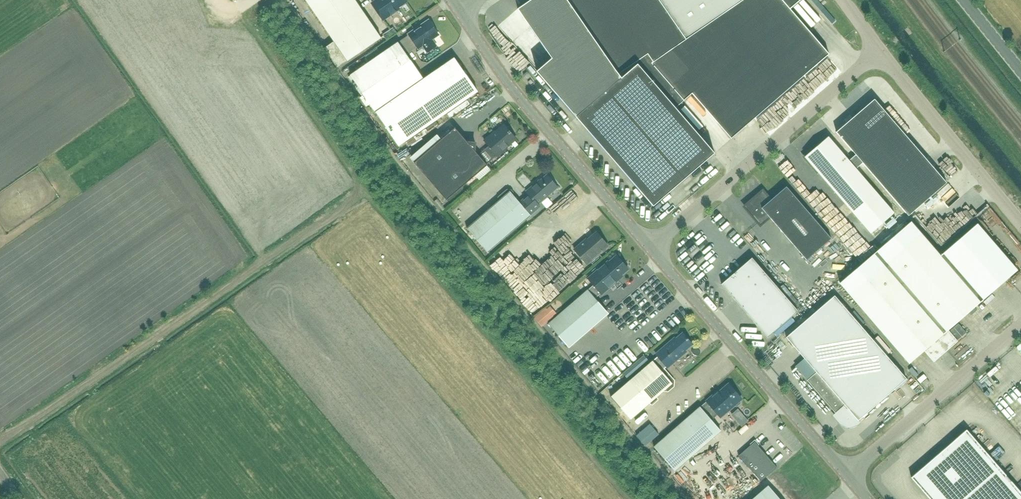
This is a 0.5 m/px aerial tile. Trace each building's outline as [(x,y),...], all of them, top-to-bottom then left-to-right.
[(311,7),(342,52),(348,61),(381,38),(355,0),(306,0),(311,7)] [(405,0),(376,0),(372,3),(383,20),(398,10),(398,7),(406,2),(405,0)] [(518,9),(553,58),(537,71),(653,206),(715,153),(676,107),(692,93),(731,139),(829,55),(790,9),(801,0),(530,0),(518,9)] [(492,10),(488,13),(494,23),(498,20),(492,10)] [(436,46),(432,39),(438,35),(428,20),(408,34),(409,34),(350,74),(399,146),(478,92),(454,58),(423,79),(406,54),(422,44),(427,52),(436,46)] [(380,33),(383,40),(394,34),(390,28),(380,33)] [(947,183),(874,99),(836,132),(856,155),(849,161),(856,168),(862,163),(908,216),(947,183)] [(564,109),(556,117),(562,123),(570,115),(564,109)] [(516,139),(504,125),(492,135),(492,134),(484,140),(492,149),(488,152),(494,158),(497,155),(498,156),(507,149),(506,148),(516,139)] [(447,200),(487,165),(475,151),(476,143),(467,142),(455,128),(414,163),(447,200)] [(581,140),(588,136),(582,128),(576,132),(581,140)] [(849,161),(828,136),(818,144),(804,157),(819,174),(870,233),(894,213),(856,168),(849,161)] [(417,154),(408,161),(410,164),(419,157),(417,154)] [(712,171),(722,165),(719,161),(710,168),(712,171)] [(558,187),(547,175),(537,184),(536,183),(526,192),(531,197),(521,204),(513,195),(513,192),(511,190),(507,190),(501,195),(501,199),(467,228),(488,253),(531,215),(530,215),(540,206),(538,204),(558,187)] [(832,239),(787,187),(771,200),(763,191),(745,207),(761,225),(770,217),(807,260),(832,239)] [(553,210),(557,203),(553,200),(549,207),(553,210)] [(940,255),(911,221),(840,283),(909,363),(924,351),(933,362),(957,341),(947,330),(1017,270),(977,223),(940,255)] [(584,241),(574,249),(587,264),(601,252),(603,252),(606,250),(606,247),(608,246),(596,232),(588,240),(585,242),(584,241)] [(836,256),(844,250),(837,242),(829,247),(836,256)] [(567,250),(553,264),(563,275),(577,261),(567,250)] [(501,256),(491,264),(510,287),(520,279),(501,256)] [(628,269),(617,256),(609,263),(608,262),(588,279),(594,285),(548,324),(569,347),(608,313),(595,298),(601,293),(602,294),(618,280),(617,278),(628,269)] [(721,284),(768,337),(798,311),(751,258),(721,284)] [(779,279),(784,270),(779,267),(774,276),(779,279)] [(510,288),(511,290),(515,286),(527,300),(532,296),(536,300),(541,296),(537,291),(535,292),(525,280),(527,279),(519,269),(515,272),(521,279),(510,288)] [(849,425),(851,424),(853,424),(854,423),(855,422),(906,378),(835,295),(786,337),(816,372),(807,380),(843,422),(845,423),(846,424),(848,424),(849,425)] [(1000,320),(1006,315),(998,304),(991,309),(1000,320)] [(530,317),(537,327),(554,315),(546,305),(530,317)] [(636,343),(645,335),(642,331),(632,339),(636,343)] [(664,369),(667,367),(668,368),(682,355),(681,354),(692,344),(682,333),(675,339),(674,338),(656,354),(658,356),(611,397),(630,420),(663,391),(668,392),(674,386),(674,380),(664,369)] [(1016,344),(1018,347),(1013,352),(1019,360),(1020,359),(1020,340),(1016,344)] [(631,367),(634,370),(641,364),(638,361),(631,367)] [(618,362),(609,367),(613,375),(622,371),(618,362)] [(986,377),(995,371),(992,366),(983,373),(986,377)] [(741,398),(729,384),(718,393),(717,392),(700,407),(654,447),(674,470),(721,431),(709,417),(716,412),(720,417),(726,411),(725,410),(729,407),(730,408),(734,405),(735,406),(737,406),(740,403),(740,401),(739,400),(741,398)] [(1001,402),(1020,426),(1020,385),(1001,402)] [(967,430),(911,477),(930,498),(1020,498),(1020,493),(967,430)] [(754,442),(737,456),(760,482),(776,468),(754,442)] [(752,498),(813,498),(804,488),(811,482),(794,463),(752,498)]
